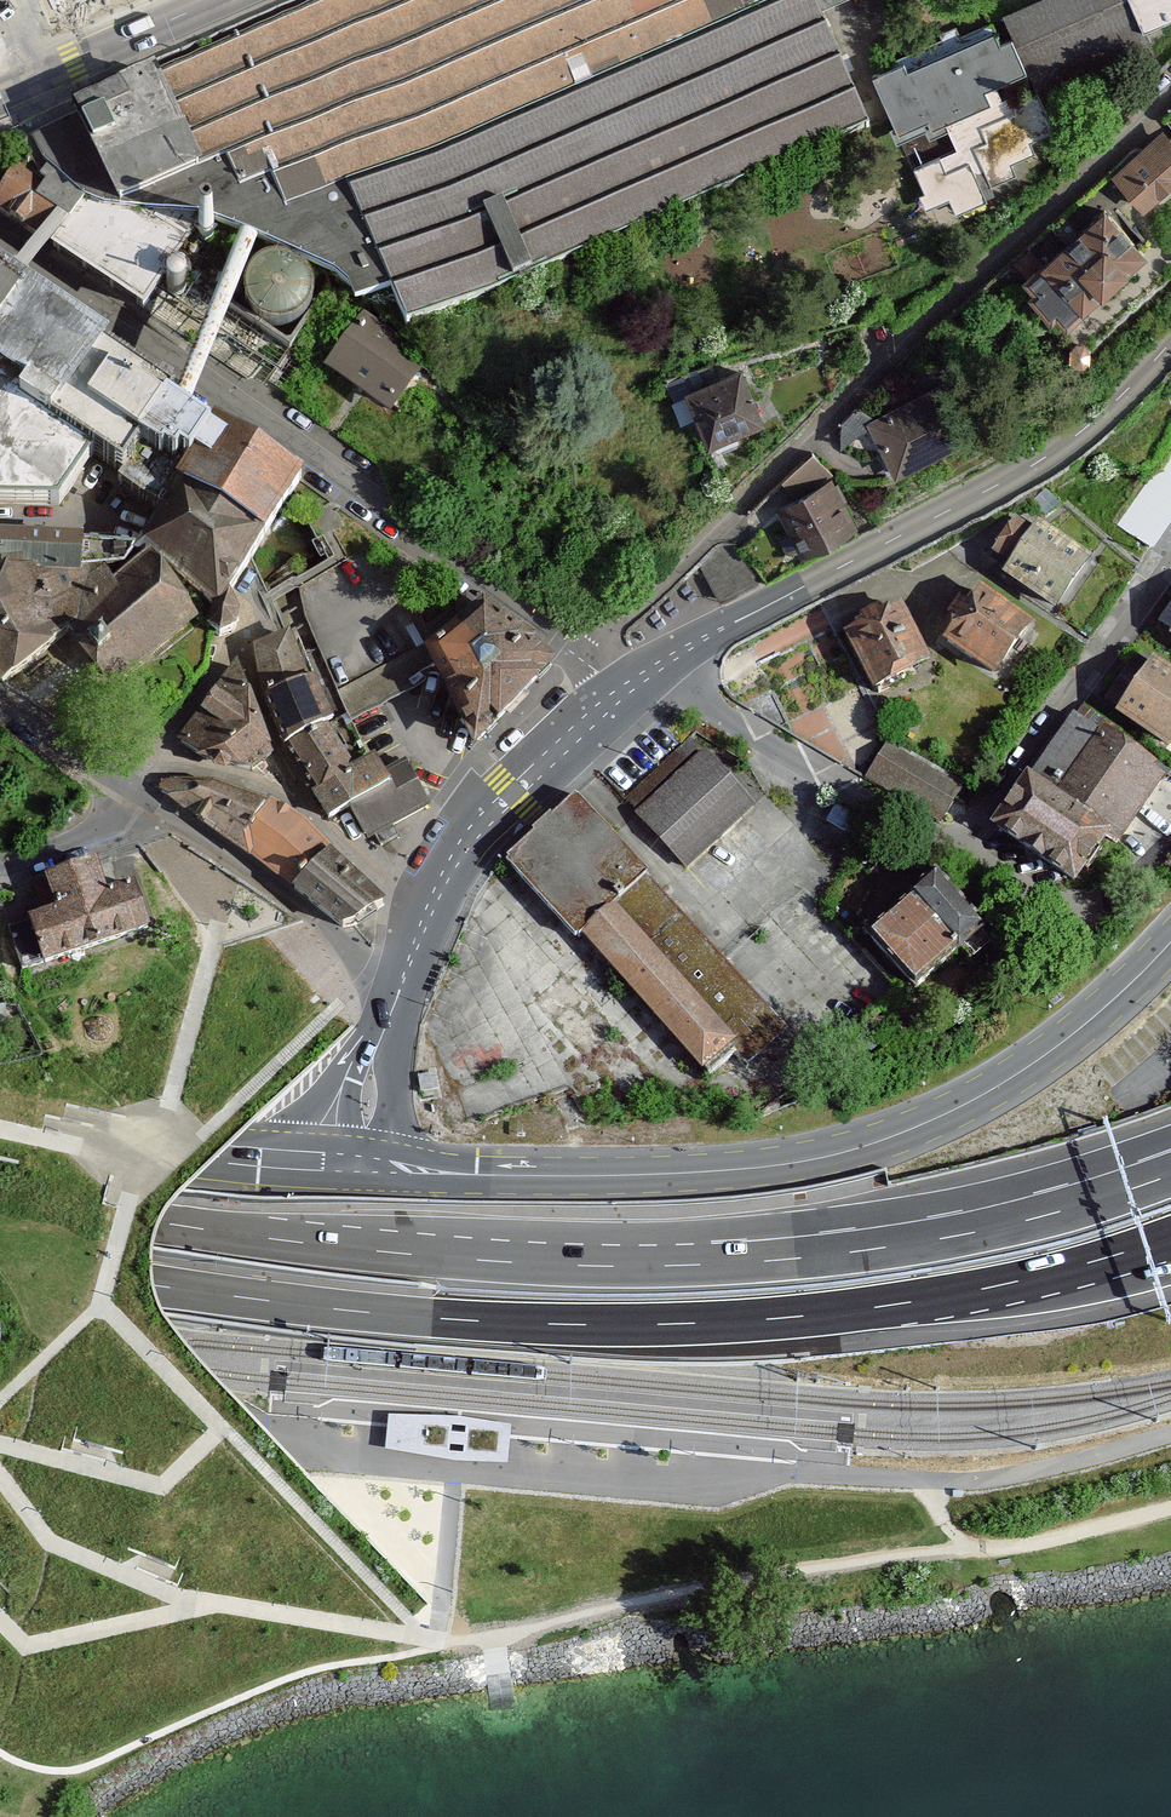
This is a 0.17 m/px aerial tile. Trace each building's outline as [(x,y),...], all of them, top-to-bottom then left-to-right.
[(4,686),(5,685),(75,629),(72,626),(154,562),(156,564),(214,609),(210,628),(222,639),(235,635),(239,620),(228,599),(303,480),(218,427),(213,434),(193,420),(261,250),(337,281),(351,295),(358,310),(393,296),(408,331),(870,127),(813,0),(330,0),(76,111),(29,135),(51,176),(46,185),(27,172),(32,162),(14,137),(0,143),(0,167),(18,180),(0,206),(0,214),(45,242),(10,284),(0,278),(0,506),(62,507),(95,456),(122,477),(119,482),(163,512),(141,551),(20,542),(7,549),(0,548),(0,683),(4,686)] [(1149,32),(1170,23),(1170,0),(1135,0),(1149,32)] [(964,30),(872,72),(906,146),(926,137),(929,144),(950,135),(960,157),(916,177),(930,207),(950,198),(957,214),(993,198),(984,180),(1013,167),(1039,155),(1034,143),(1050,136),(1033,99),(1008,110),(998,89),(1032,74),(1008,23),(969,41),(964,30)] [(1166,131),(1116,178),(1149,213),(1170,192),(1170,136),(1166,131)] [(1107,203),(1024,278),(1068,326),(1151,250),(1107,203)] [(248,303),(253,317),(263,326),(262,326),(272,330),(285,331),(298,327),(310,315),(315,299),(312,285),(304,272),(293,266),(276,264),(262,269),(253,279),(248,291),(248,303)] [(366,327),(336,370),(401,416),(417,393),(407,386),(421,366),(366,327)] [(743,363),(686,389),(712,446),(770,419),(743,363)] [(937,387),(870,421),(899,477),(966,442),(937,387)] [(1155,545),(1170,526),(1170,456),(1121,517),(1155,545)] [(836,478),(779,507),(803,556),(860,527),(836,478)] [(1019,520),(989,560),(1058,612),(1096,562),(1042,520),(1033,531),(1019,520)] [(166,573),(164,575),(156,564),(154,562),(72,626),(75,629),(116,682),(198,618),(188,605),(190,603),(166,573)] [(981,583),(943,643),(998,678),(1036,617),(981,583)] [(462,632),(433,655),(473,740),(478,745),(550,669),(528,647),(531,645),(468,600),(459,607),(458,615),(465,621),(457,628),(462,632)] [(903,601),(843,632),(874,691),(934,660),(903,601)] [(437,667),(408,611),(320,657),(349,713),(437,667)] [(289,639),(259,652),(267,703),(287,751),(329,820),(350,809),(392,787),(385,772),(376,757),(350,770),(326,727),(334,723),(317,683),(309,687),(289,639)] [(1118,712),(1170,746),(1170,744),(1170,669),(1154,658),(1118,712)] [(234,675),(183,745),(207,763),(252,774),(272,758),(241,671),(234,675)] [(998,824),(1081,882),(1115,835),(1125,842),(1170,776),(1170,775),(1078,710),(998,824)] [(693,740),(626,797),(690,873),(759,808),(693,740)] [(892,740),(870,775),(942,825),(961,791),(892,740)] [(392,787),(350,809),(368,842),(432,808),(406,761),(385,772),(392,787)] [(167,785),(163,793),(248,854),(255,847),(271,859),(298,888),(295,891),(345,930),(355,928),(384,910),(331,860),(303,829),(267,809),(212,787),(167,785)] [(647,876),(575,795),(506,860),(582,939),(701,1071),(732,1048),(746,1066),(786,1030),(647,876)] [(46,918),(10,930),(24,972),(149,930),(135,889),(107,898),(96,865),(49,881),(50,885),(37,889),(46,918)] [(940,875),(871,934),(920,990),(988,932),(940,875)] [(460,1416),(389,1414),(384,1450),(455,1462),(507,1464),(511,1426),(460,1416)]
